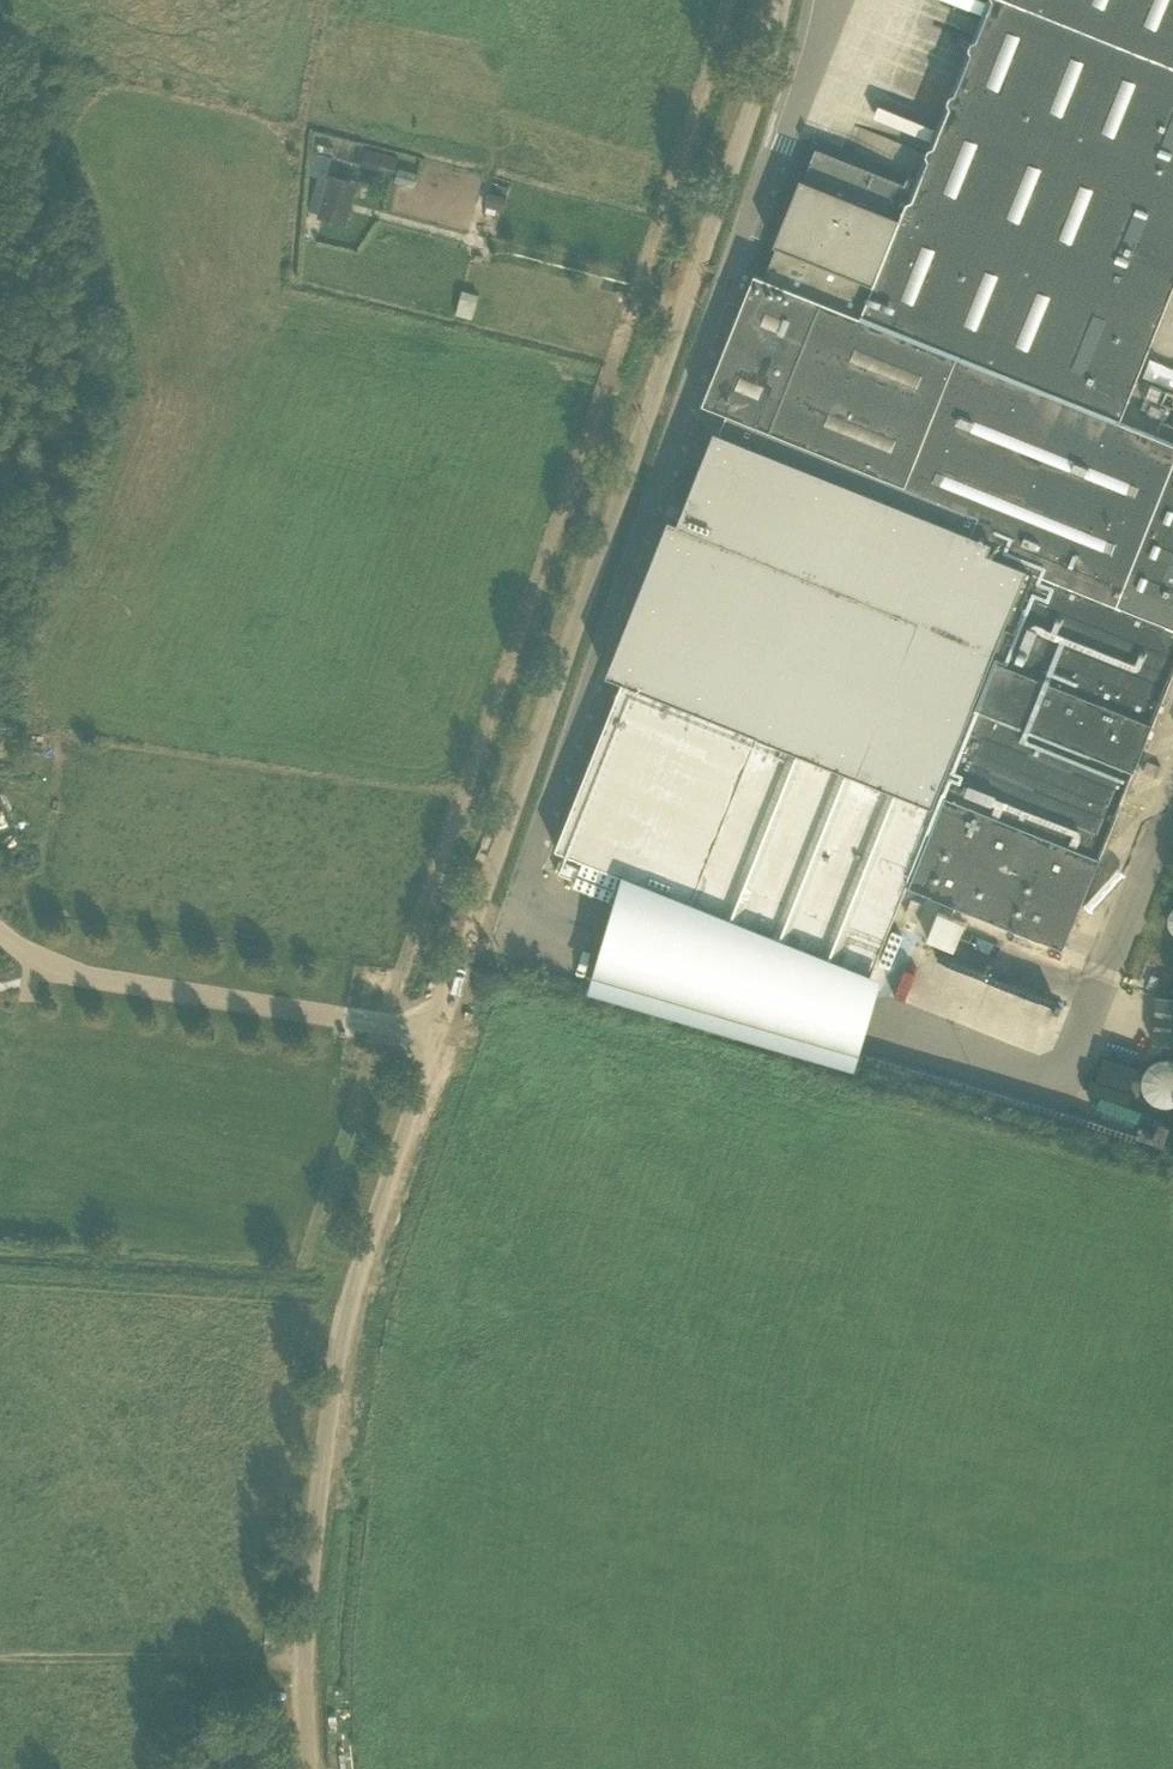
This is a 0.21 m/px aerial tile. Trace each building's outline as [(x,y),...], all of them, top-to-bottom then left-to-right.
[(977,39),(972,41),(969,47),(972,53),(961,77),(955,92),(950,95),(947,100),(950,106),(934,145),(928,148),(926,154),(928,160),(918,185),(816,144),(763,277),(755,274),(703,403),(726,413),(682,516),(673,513),(608,669),(625,676),(556,848),(623,875),(613,910),(868,981),(873,970),(907,883),(1064,946),(1172,674),(1172,442),(1120,421),(1172,289),(1172,0),(993,0),(977,39)] [(934,137),(938,126),(883,104),(879,115),(934,137)] [(319,143),(317,153),(332,156),(334,147),(319,143)] [(365,148),(361,164),(379,169),(383,152),(365,148)] [(318,218),(347,225),(358,182),(329,175),(334,157),(332,156),(317,153),(313,152),(312,176),(318,177),(309,211),(319,214),(318,218)] [(508,197),(491,192),(486,206),(504,211),(508,197)] [(456,314),(473,319),(480,295),(463,290),(456,314)] [(1161,766),(1148,760),(1143,771),(1157,776),(1161,766)] [(939,907),(928,935),(960,948),(971,920),(939,907)] [(893,999),(1023,1042),(1040,990),(911,947),(893,999)] [(1156,993),(1155,1041),(1172,1041),(1172,994),(1156,993)] [(1142,1091),(1172,1102),(1172,1061),(1154,1055),(1142,1091)] [(1090,1058),(1080,1083),(1125,1101),(1135,1076),(1090,1058)]
